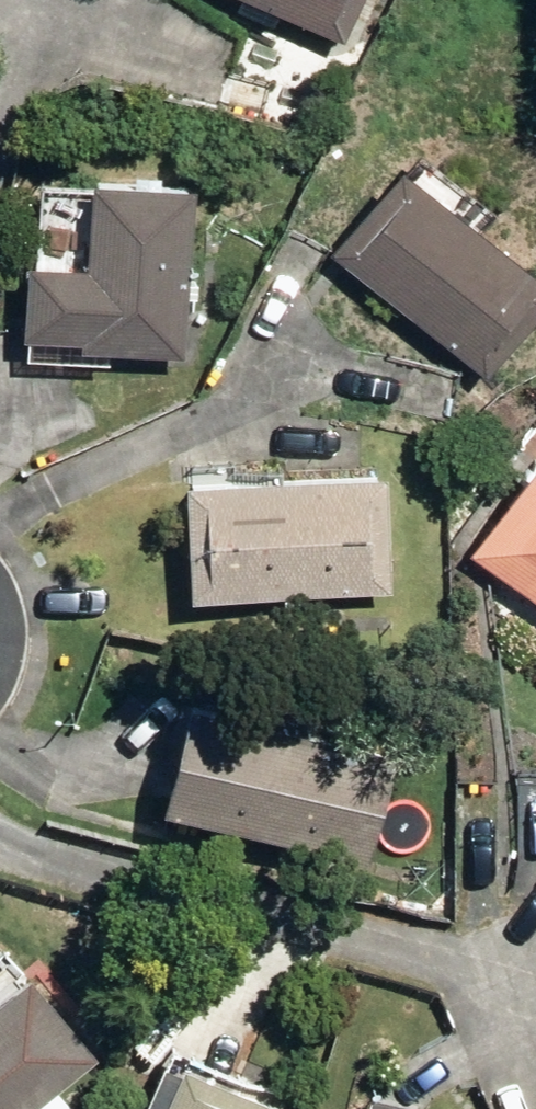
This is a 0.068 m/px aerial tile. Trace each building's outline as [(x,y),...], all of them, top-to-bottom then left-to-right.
[(356,24),(365,0),(297,0),(356,24)] [(489,358),(535,302),(535,234),(415,138),(338,237),(489,358)] [(36,334),(120,339),(121,331),(195,336),(199,277),(213,279),(215,263),(204,261),(210,174),(201,174),(201,161),(99,154),(94,241),(35,237),(32,313),(38,313),(36,334)] [(193,460),(198,579),(396,572),(393,454),(193,460)] [(535,582),(535,454),(476,541),(535,582)] [(172,794),(373,845),(399,740),(197,691),(172,794)] [(118,1067),(27,960),(0,982),(0,1108),(67,1108),(118,1067)] [(297,1098),(179,1050),(155,1108),(292,1108),(297,1098)] [(435,1095),(382,1085),(376,1108),(432,1108),(435,1095)]
